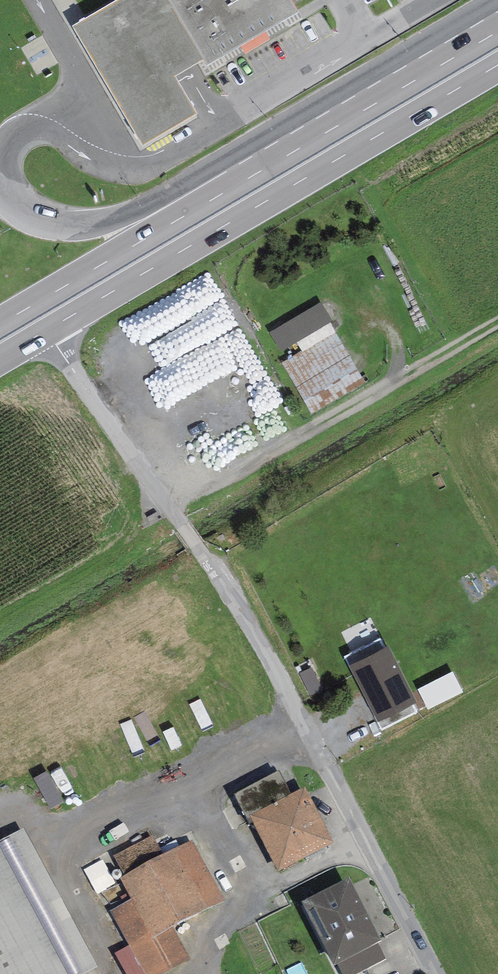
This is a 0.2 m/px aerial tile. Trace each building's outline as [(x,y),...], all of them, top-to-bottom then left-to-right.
[(168,0),(117,0),(73,25),(142,145),(197,113),(176,77),(203,61),(168,0)] [(203,61),(206,65),(298,13),(290,0),(168,0),(203,61)] [(165,325),(225,298),(214,274),(154,301),(165,325)] [(270,330),(316,410),(369,380),(322,300),(270,330)] [(380,639),(344,657),(349,666),(385,648),(380,639)] [(388,647),(385,648),(349,666),(377,722),(382,731),(417,713),(413,704),(417,702),(388,647)] [(312,667),(299,673),(313,700),(325,694),(312,667)] [(453,671),(418,689),(428,710),(464,692),(453,671)] [(250,815),(291,795),(278,771),(234,793),(250,824),(254,822),(250,815)] [(291,795),(250,815),(254,822),(279,871),(334,843),(305,787),(291,795)] [(0,842),(0,973),(87,973),(97,968),(24,829),(0,842)] [(115,855),(126,876),(122,878),(132,898),(110,910),(129,945),(115,953),(127,973),(165,973),(191,960),(172,926),(223,899),(192,840),(163,855),(152,835),(115,855)] [(349,878),(302,901),(334,965),(337,964),(378,943),(381,941),(349,878)] [(378,943),(337,964),(342,973),(357,973),(386,960),(378,943)]
